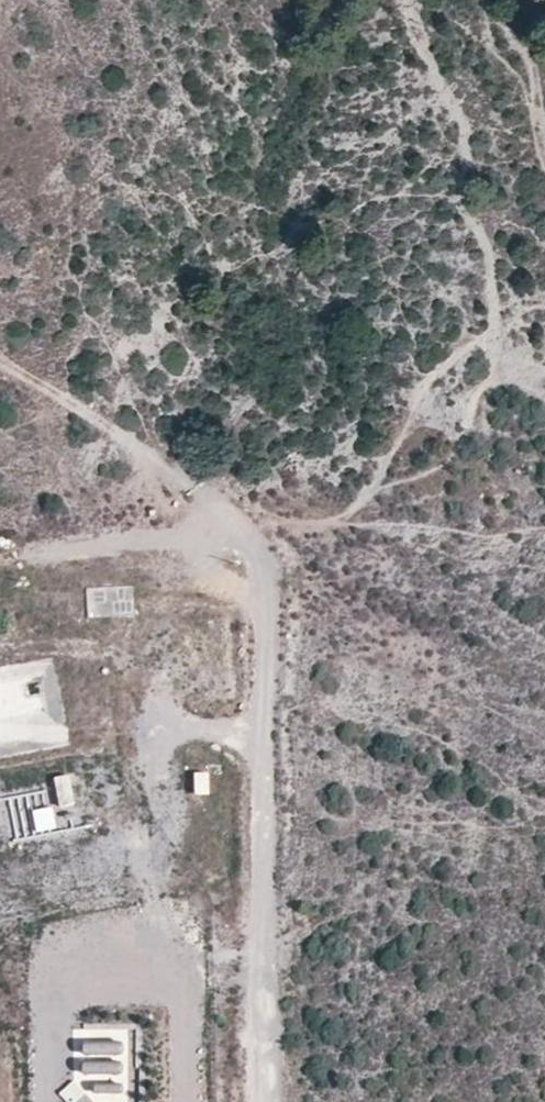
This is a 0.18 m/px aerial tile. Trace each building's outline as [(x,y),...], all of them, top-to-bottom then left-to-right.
[(32,584),(33,599),(69,595),(67,580),(32,584)] [(87,587),(88,617),(129,615),(127,586),(87,587)] [(69,745),(55,661),(0,670),(0,757),(69,745)] [(195,773),(196,795),(210,795),(209,772),(195,773)] [(54,777),(59,808),(75,805),(70,774),(54,777)] [(53,807),(31,810),(34,831),(56,828),(53,807)] [(68,847),(73,890),(107,886),(102,843),(68,847)]
